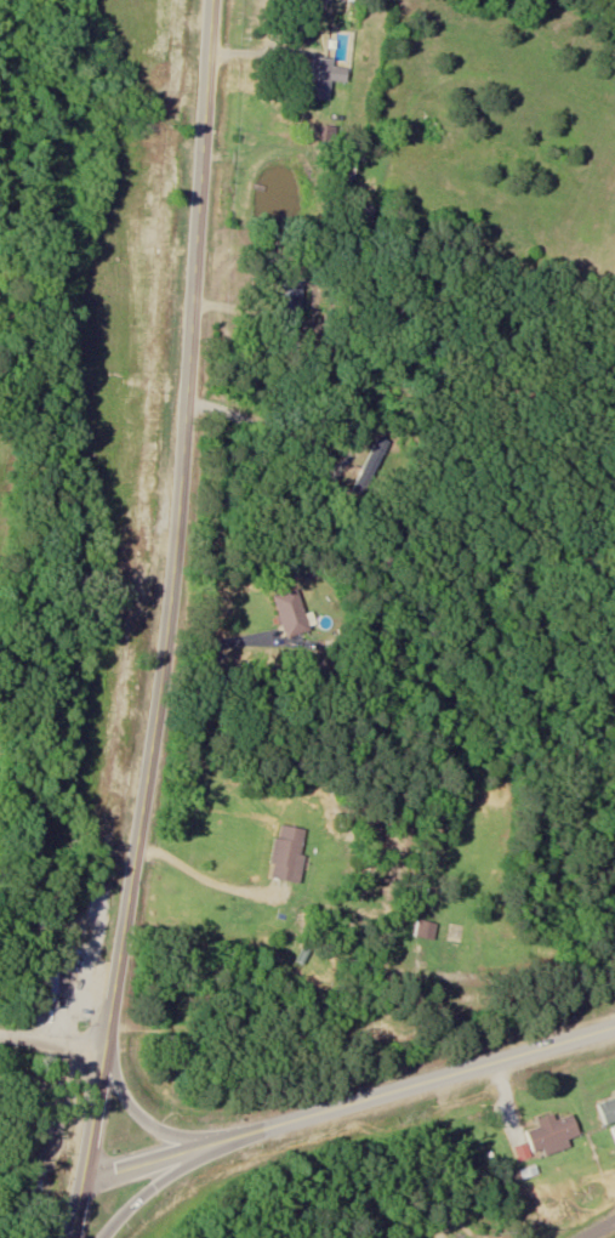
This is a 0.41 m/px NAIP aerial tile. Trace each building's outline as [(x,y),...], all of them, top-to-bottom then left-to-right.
[(331,0),(305,0),(304,7),(329,12),(331,0)] [(332,101),(333,83),(349,84),(350,68),(336,68),(336,59),(312,58),(310,100),(332,101)] [(305,280),(283,280),(283,321),(305,321),(305,280)] [(360,481),(371,488),(400,439),(388,432),(360,481)] [(277,597),(289,638),(313,631),(301,589),(277,597)] [(306,827),(277,826),(275,880),(304,881),(306,827)] [(437,937),(439,924),(418,921),(416,943),(432,945),(429,964),(464,968),(467,940),(437,937)] [(73,972),(76,948),(66,947),(62,971),(73,972)] [(60,995),(60,970),(45,970),(45,995),(60,995)] [(606,1126),(614,1123),(614,1098),(599,1103),(606,1126)] [(583,1136),(575,1115),(520,1135),(530,1161),(573,1145),(572,1140),(583,1136)]
